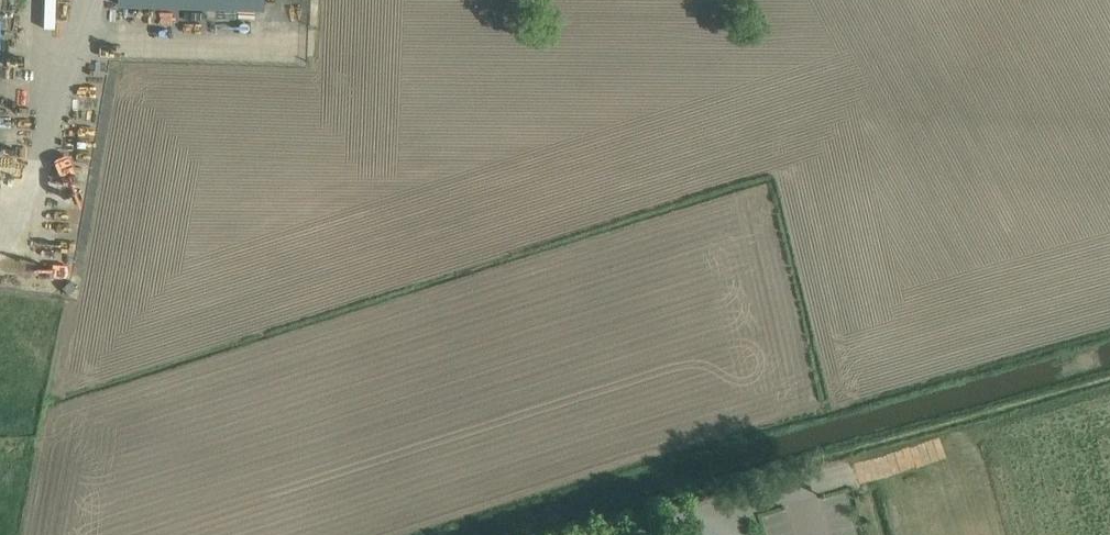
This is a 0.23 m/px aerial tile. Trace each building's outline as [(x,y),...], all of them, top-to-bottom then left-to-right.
[(264,0),(119,0),(119,6),(264,11),(264,0)]
